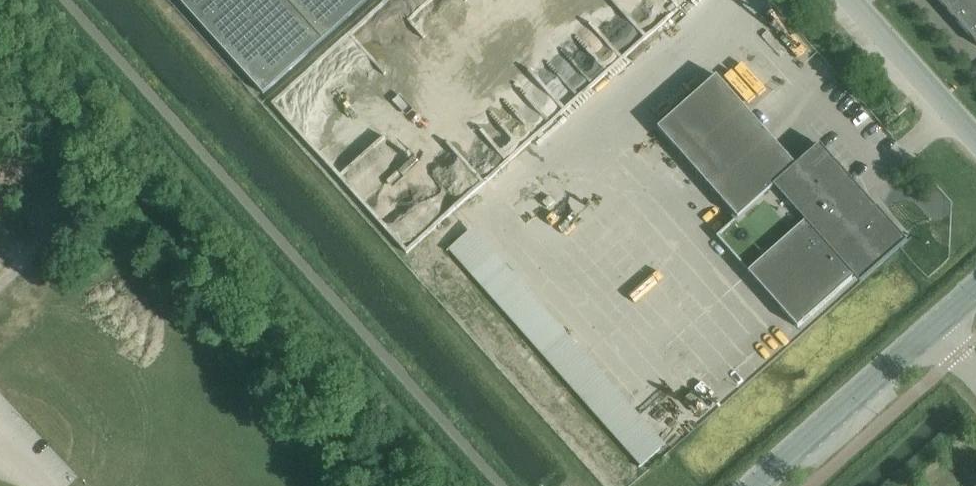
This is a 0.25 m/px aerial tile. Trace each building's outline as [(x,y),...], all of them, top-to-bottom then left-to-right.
[(263,95),(369,0),(178,0),(263,95)] [(969,35),(975,43),(975,0),(937,0),(969,35)] [(901,237),(820,146),(796,166),(717,76),(658,128),(738,218),(717,237),(798,328),(901,237)] [(906,109),(905,108),(900,102),(892,109),(899,116),(906,109)] [(473,228),(449,249),(641,466),(665,445),(473,228)]
